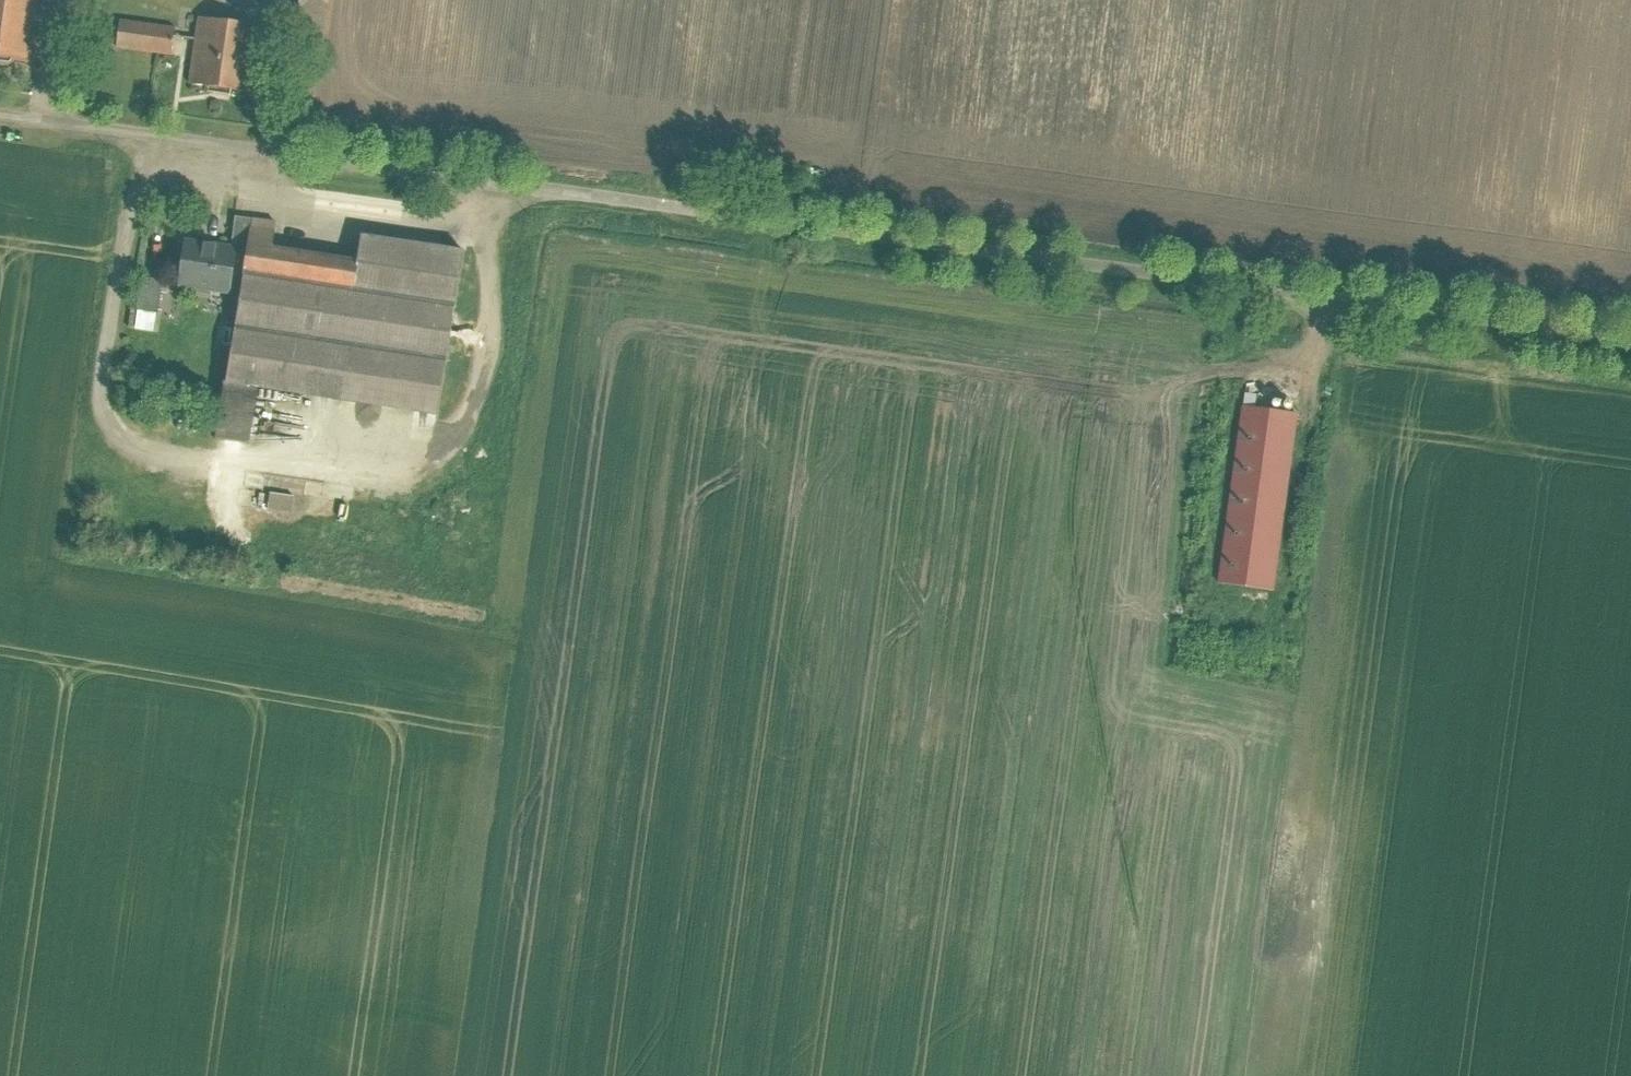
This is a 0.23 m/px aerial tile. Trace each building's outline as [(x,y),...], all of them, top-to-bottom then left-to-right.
[(14,56),(22,0),(0,0),(0,54),(14,56)] [(177,6),(165,76),(230,87),(243,18),(177,6)] [(101,7),(97,38),(152,46),(157,14),(101,7)] [(220,287),(200,430),(235,435),(242,385),(419,410),(443,244),(340,229),(337,253),(252,241),(256,212),(211,205),(207,234),(163,228),(156,278),(220,287)] [(1296,416),(1239,408),(1214,587),(1271,595),(1296,416)] [(267,507),(293,510),(295,494),(269,491),(267,507)]
